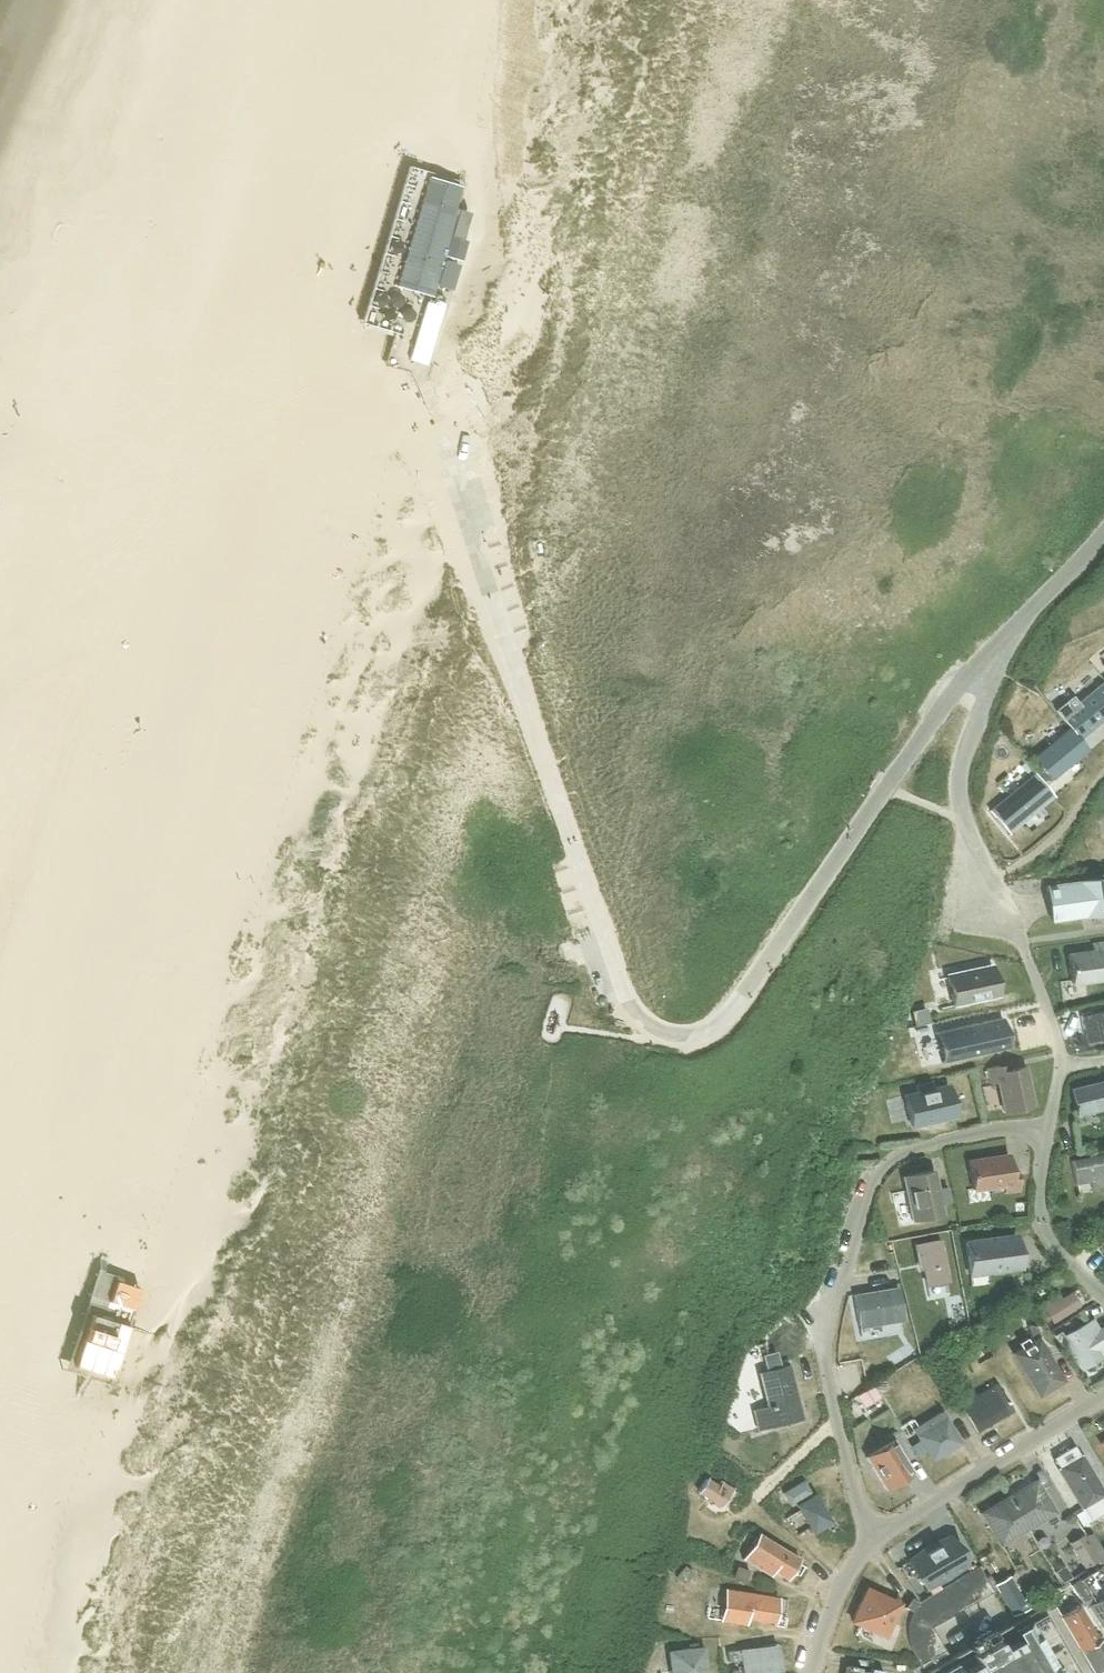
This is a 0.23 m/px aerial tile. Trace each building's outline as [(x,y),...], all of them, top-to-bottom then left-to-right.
[(458,190),(424,180),(392,292),(426,302),(437,261),(457,267),(463,247),(458,245),(466,218),(451,213),(458,190)] [(1102,682),(1067,711),(1075,721),(1067,727),(1077,739),(1103,717),(1103,685),(1102,682)] [(1031,757),(1040,768),(1033,774),(1043,785),(1050,779),(1086,750),(1077,739),(1067,727),(1031,757)] [(1004,812),(996,819),(1007,833),(1015,826),(1016,826),(1052,796),(1043,785),(1033,774),(997,804),(1004,812)] [(1044,886),(1050,921),(1103,913),(1103,877),(1044,886)] [(1091,948),(1067,952),(1071,983),(1103,978),(1103,969),(1102,955),(1103,954),(1103,941),(1090,943),(1091,948)] [(989,965),(944,974),(950,1005),(996,995),(989,965)] [(923,1009),(909,1012),(912,1025),(926,1021),(923,1009)] [(1080,1014),(1085,1039),(1103,1035),(1103,1009),(1080,1014)] [(934,1032),(933,1032),(934,1033),(936,1033),(942,1061),(940,1061),(940,1062),(1007,1047),(1007,1046),(1005,1047),(999,1018),(1001,1018),(1000,1017),(959,1027),(934,1032)] [(989,1083),(997,1081),(1003,1111),(1031,1106),(1024,1067),(1000,1071),(999,1066),(987,1068),(989,1083)] [(1070,1089),(1076,1114),(1103,1108),(1103,1081),(1070,1089)] [(916,1092),(903,1095),(910,1126),(953,1116),(946,1085),(931,1089),(929,1082),(914,1085),(916,1092)] [(1071,1160),(1075,1184),(1089,1181),(1091,1189),(1103,1187),(1103,1153),(1071,1160)] [(1010,1157),(968,1165),(973,1190),(1002,1186),(1003,1193),(1018,1191),(1015,1169),(1012,1170),(1010,1157)] [(933,1176),(903,1184),(915,1227),(945,1219),(942,1209),(951,1207),(947,1192),(938,1194),(933,1176)] [(1002,1270),(1018,1268),(1014,1238),(983,1242),(982,1240),(964,1243),(968,1273),(1002,1268),(1002,1270)] [(917,1263),(922,1262),(926,1284),(946,1280),(938,1239),(913,1244),(917,1263)] [(62,1370),(107,1384),(139,1284),(96,1271),(62,1370)] [(859,1323),(901,1317),(897,1286),(855,1292),(859,1323)] [(1056,1293),(1039,1303),(1050,1322),(1077,1306),(1069,1292),(1060,1298),(1056,1293)] [(1052,1335),(1059,1347),(1066,1342),(1082,1367),(1098,1357),(1092,1348),(1103,1341),(1103,1326),(1097,1331),(1090,1318),(1078,1325),(1062,1336),(1061,1336),(1058,1331),(1052,1335)] [(1019,1348),(1012,1352),(1037,1394),(1038,1394),(1038,1393),(1059,1380),(1059,1381),(1060,1380),(1035,1338),(1037,1335),(1037,1332),(1036,1329),(1034,1327),(1032,1325),(1029,1324),(1026,1324),(1030,1341),(1027,1343),(1019,1348)] [(776,1351),(762,1355),(765,1370),(779,1367),(776,1351)] [(766,1405),(753,1408),(758,1428),(800,1418),(788,1365),(779,1367),(765,1370),(759,1371),(766,1405)] [(870,1384),(856,1393),(862,1402),(876,1393),(870,1384)] [(971,1392),(957,1401),(977,1432),(1012,1411),(996,1385),(975,1398),(971,1392)] [(939,1412),(912,1428),(931,1459),(958,1442),(939,1412)] [(894,1422),(864,1441),(871,1452),(865,1456),(884,1487),(911,1470),(895,1444),(904,1439),(894,1422)] [(1078,1455),(1057,1468),(1082,1508),(1103,1496),(1078,1455)] [(706,1477),(696,1493),(719,1507),(731,1488),(720,1480),(717,1484),(706,1477)] [(1034,1479),(1007,1495),(1025,1526),(1052,1511),(1034,1479)] [(801,1480),(782,1492),(792,1507),(795,1505),(812,1531),(821,1525),(817,1518),(825,1513),(812,1494),(811,1495),(801,1480)] [(998,1542),(1025,1526),(1007,1495),(979,1511),(998,1542)] [(1083,1533),(1097,1556),(1099,1560),(1103,1557),(1103,1555),(1089,1530),(1083,1533)] [(769,1574),(772,1570),(786,1579),(798,1558),(757,1533),(742,1557),(769,1574)] [(1080,1536),(1068,1543),(1081,1565),(1093,1558),(1080,1536)] [(931,1582),(962,1563),(947,1537),(908,1559),(924,1586),(925,1585),(931,1582)] [(1103,1561),(1068,1584),(1097,1632),(1100,1630),(1103,1636),(1103,1563),(1103,1561)] [(735,1565),(732,1574),(745,1578),(748,1569),(735,1565)] [(980,1566),(967,1572),(981,1597),(994,1590),(980,1566)] [(1061,1567),(1052,1572),(1058,1583),(1067,1578),(1061,1567)] [(967,1572),(955,1579),(969,1604),(981,1597),(967,1572)] [(995,1584),(996,1585),(1012,1614),(1032,1606),(1027,1597),(1022,1599),(1009,1576),(995,1584)] [(955,1579),(942,1586),(956,1611),(969,1604),(955,1579)] [(925,1585),(924,1586),(929,1593),(936,1589),(931,1582),(925,1585)] [(942,1586),(930,1593),(944,1618),(956,1611),(942,1586)] [(726,1595),(722,1621),(743,1624),(745,1616),(773,1620),(776,1603),(747,1599),(748,1593),(727,1590),(726,1595)] [(864,1591),(850,1620),(882,1635),(897,1603),(880,1595),(879,1598),(864,1591)] [(932,1625),(944,1618),(930,1593),(924,1597),(918,1602),(913,1609),(909,1617),(932,1625)] [(909,1597),(902,1607),(908,1611),(915,1601),(909,1597)] [(1095,1636),(1076,1605),(1059,1616),(1093,1672),(1103,1665),(1103,1643),(1098,1634),(1095,1636)] [(1051,1631),(1036,1608),(996,1631),(949,1657),(926,1669),(921,1672),(1075,1672),(1051,1631)] [(911,1651),(938,1637),(932,1625),(909,1617),(907,1626),(906,1634),(908,1642),(911,1651)] [(945,1648),(938,1637),(911,1651),(918,1663),(922,1661),(945,1648)] [(668,1652),(670,1672),(704,1672),(701,1648),(668,1652)] [(726,1651),(727,1660),(739,1658),(741,1672),(754,1672),(754,1671),(772,1669),(770,1651),(752,1653),(751,1649),(751,1648),(738,1649),(726,1651)] [(918,1663),(916,1664),(921,1672),(926,1669),(949,1657),(945,1648),(922,1661),(918,1663)]
